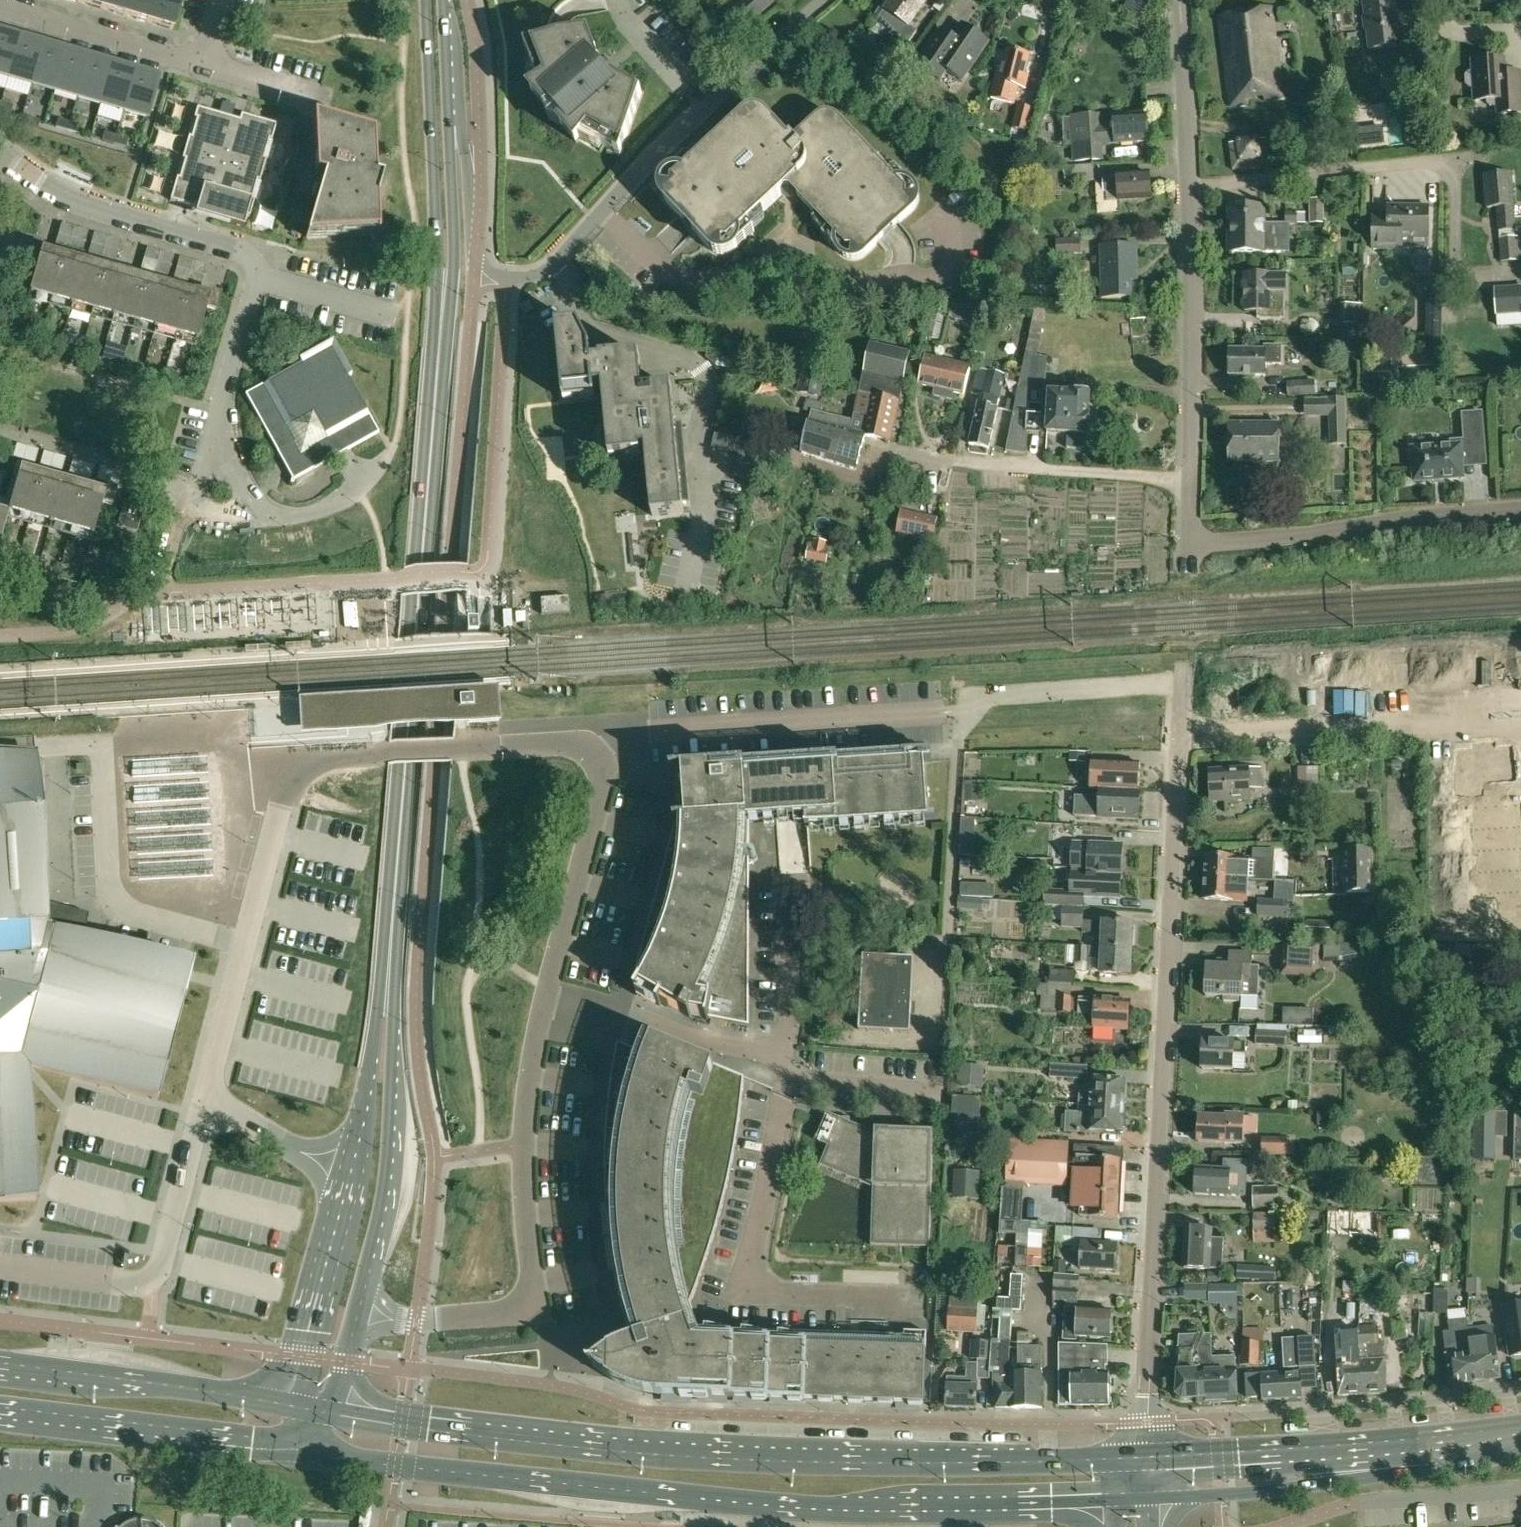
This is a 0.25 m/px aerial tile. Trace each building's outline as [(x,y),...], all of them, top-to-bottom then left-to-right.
[(103,9),(106,0),(81,0),(80,2),(103,9)] [(126,16),(131,0),(106,0),(103,9),(126,16)] [(156,0),(131,0),(126,16),(149,23),(156,0)] [(149,23),(173,29),(181,0),(156,0),(149,23)] [(725,23),(738,38),(774,6),(768,0),(751,0),(725,23)] [(881,16),(904,42),(908,45),(918,31),(910,26),(927,0),(892,0),(881,16)] [(940,0),(935,8),(941,12),(946,4),(940,0)] [(1369,49),(1402,45),(1396,0),(1363,0),(1369,49)] [(1407,15),(1425,12),(1424,0),(1404,0),(1407,15)] [(1297,18),(1295,6),(1279,9),(1281,21),(1297,18)] [(1282,96),(1272,10),(1219,18),(1231,105),(1282,96)] [(943,30),(920,67),(942,80),(948,70),(964,80),(989,40),(963,24),(955,37),(943,30)] [(8,78),(19,39),(0,33),(0,75),(8,78)] [(548,41),(525,45),(533,66),(538,64),(544,79),(539,81),(540,86),(535,89),(531,91),(547,109),(561,125),(576,142),(579,139),(583,134),(587,136),(590,132),(604,140),(601,144),(621,155),(642,92),(622,81),(609,97),(604,91),(613,83),(595,63),(586,70),(581,64),(598,54),(590,33),(568,37),(567,37),(550,40),(549,41),(548,41)] [(8,78),(31,84),(42,46),(19,39),(8,78)] [(31,84),(54,91),(65,52),(42,46),(31,84)] [(991,98),(1013,104),(1014,104),(1018,88),(1025,90),(1029,76),(1025,75),(1030,55),(1008,49),(1003,69),(999,68),(991,98)] [(54,91),(77,98),(88,59),(65,52),(54,91)] [(77,98),(100,104),(112,66),(88,59),(77,98)] [(1466,76),(1466,84),(1470,87),(1474,87),(1475,101),(1486,100),(1486,104),(1490,107),(1498,106),(1499,114),(1520,113),(1520,109),(1519,78),(1507,79),(1504,76),(1503,59),(1472,61),(1473,72),(1469,72),(1466,76)] [(100,104),(123,111),(135,72),(112,66),(100,104)] [(123,111),(147,118),(158,79),(135,72),(123,111)] [(1,102),(0,106),(0,110),(11,113),(13,105),(1,102)] [(1034,109),(1014,104),(1013,104),(1008,126),(1029,132),(1034,109)] [(214,213),(212,218),(244,228),(247,216),(250,217),(255,200),(252,199),(257,181),(260,181),(266,159),(264,158),(269,140),(272,140),(276,124),(241,114),(240,120),(197,107),(194,118),(197,119),(191,137),(189,136),(182,159),(185,159),(180,178),(177,177),(170,200),(214,213)] [(661,190),(661,191),(661,193),(662,194),(662,196),(663,197),(663,198),(664,199),(665,201),(666,202),(685,222),(710,249),(711,250),(713,251),(714,252),(715,253),(716,253),(717,254),(718,254),(719,254),(721,255),(722,255),(724,255),(726,255),(727,254),(729,254),(730,253),(732,252),(735,250),(755,231),(749,225),(782,194),(779,191),(784,187),(796,187),(801,192),(797,195),(828,228),(822,234),(841,253),(842,255),(843,255),(845,257),(846,257),(848,258),(849,258),(851,259),(852,259),(854,259),(856,259),(857,259),(859,258),(860,258),(861,257),(862,257),(863,256),(865,255),(865,254),(913,210),(914,209),(914,208),(915,207),(916,206),(916,205),(917,203),(918,201),(918,200),(918,198),(918,197),(918,195),(918,193),(917,192),(916,190),(916,189),(915,187),(914,186),(913,185),(895,166),(889,171),(840,120),(839,119),(838,118),(838,117),(837,116),(836,116),(835,115),(834,115),(832,114),(831,114),(829,113),(828,113),(826,113),(824,113),(823,113),(821,114),(820,115),(818,115),(817,116),(816,117),(794,138),(792,135),(789,137),(768,115),(767,114),(766,113),(764,112),(763,112),(761,111),(759,111),(758,111),(756,111),(755,111),(753,111),(751,112),(750,112),(748,113),(747,114),(746,115),(744,116),(744,117),(692,165),(687,159),(667,177),(665,179),(665,180),(664,180),(663,181),(663,182),(663,183),(662,185),(662,186),(661,188),(661,190)] [(1146,114),(1115,116),(1115,124),(1102,125),(1101,114),(1070,116),(1070,118),(1063,119),(1065,146),(1072,145),(1073,162),(1104,160),(1103,144),(1116,143),(1148,141),(1146,114)] [(25,125),(38,129),(40,120),(28,116),(25,125)] [(324,176),(306,238),(308,238),(309,236),(376,232),(376,235),(378,235),(376,199),(382,178),(375,176),(373,133),(313,116),(315,150),(316,173),(324,176)] [(56,127),(68,130),(70,122),(58,118),(56,127)] [(68,130),(80,134),(83,125),(70,122),(68,130)] [(1373,136),(1374,137),(1379,137),(1380,136),(1381,135),(1382,134),(1382,132),(1382,131),(1382,130),(1382,129),(1382,128),(1382,127),(1381,127),(1381,126),(1380,125),(1379,125),(1379,124),(1378,124),(1377,124),(1376,124),(1375,124),(1374,124),(1373,124),(1372,124),(1372,125),(1371,126),(1371,127),(1370,127),(1370,128),(1370,129),(1369,130),(1369,131),(1369,132),(1369,133),(1369,134),(1370,134),(1370,135),(1371,135),(1372,135),(1372,136),(1373,136)] [(104,132),(102,140),(114,143),(116,135),(104,132)] [(129,138),(116,135),(114,143),(126,147),(129,138)] [(1236,142),(1229,143),(1233,171),(1270,166),(1267,138),(1260,139),(1259,136),(1236,139),(1236,142)] [(1107,202),(1119,202),(1138,201),(1138,199),(1151,199),(1150,174),(1137,175),(1137,173),(1118,174),(1118,178),(1103,179),(1104,193),(1107,193),(1107,202)] [(1510,174),(1484,176),(1487,207),(1497,206),(1499,230),(1499,231),(1515,230),(1515,228),(1510,174)] [(1324,223),(1324,199),(1309,199),(1310,223),(1324,223)] [(1264,253),(1264,252),(1281,252),(1281,238),(1283,238),(1283,223),(1263,223),(1263,206),(1230,206),(1230,253),(1264,253)] [(1373,218),(1374,249),(1408,249),(1411,246),(1411,234),(1428,234),(1428,207),(1388,207),(1388,219),(1373,218)] [(1298,213),(1298,212),(1285,212),(1285,225),(1298,224),(1298,222),(1305,222),(1305,213),(1298,213)] [(61,223),(58,234),(72,238),(75,227),(61,223)] [(88,231),(75,227),(72,238),(85,242),(88,231)] [(107,236),(94,232),(91,243),(104,247),(107,236)] [(55,245),(69,248),(72,238),(58,234),(55,245)] [(118,251),(121,240),(107,236),(104,247),(118,251)] [(1500,238),(1499,238),(1501,262),(1519,261),(1517,237),(1515,237),(1500,238)] [(82,252),(85,242),(72,238),(69,248),(82,252)] [(1056,241),(1057,255),(1082,255),(1082,240),(1056,241)] [(33,243),(29,257),(28,260),(38,263),(29,295),(197,342),(206,310),(216,313),(220,296),(210,293),(208,299),(42,251),(43,246),(33,243)] [(88,254),(101,258),(104,247),(91,243),(88,254)] [(1133,297),(1132,277),(1132,272),(1138,272),(1137,246),(1101,247),(1102,298),(1133,297)] [(115,261),(118,251),(104,247),(101,258),(115,261)] [(160,251),(147,247),(144,258),(157,262),(160,251)] [(173,255),(160,251),(157,262),(171,266),(173,255)] [(193,260),(180,257),(177,267),(190,271),(193,260)] [(141,269),(154,273),(157,262),(144,258),(141,269)] [(206,264),(193,260),(190,271),(203,275),(206,264)] [(168,276),(171,266),(157,262),(154,273),(168,276)] [(173,278),(187,282),(190,271),(177,267),(173,278)] [(200,286),(203,275),(190,271),(187,282),(200,286)] [(1270,312),(1270,292),(1282,292),(1282,275),(1245,275),(1245,311),(1270,312)] [(1519,286),(1494,287),(1496,316),(1520,314),(1520,285),(1519,286)] [(1441,328),(1441,307),(1441,292),(1429,292),(1429,307),(1423,307),(1422,327),(1441,328)] [(1341,303),(1341,323),(1341,340),(1359,340),(1359,326),(1363,326),(1363,304),(1341,303)] [(910,306),(906,325),(905,325),(923,329),(928,310),(910,306)] [(579,324),(557,327),(564,400),(596,397),(595,388),(603,387),(610,457),(642,454),(641,450),(646,449),(653,516),(684,513),(683,503),(672,387),(643,390),(640,354),(600,358),(601,360),(592,361),(591,347),(579,324)] [(245,394),(280,457),(292,479),(378,432),(348,377),(352,375),(333,340),(298,360),(300,363),(245,394)] [(871,345),(865,372),(860,393),(899,402),(904,381),(910,354),(871,345)] [(1265,376),(1265,364),(1281,364),(1281,345),(1264,346),(1264,350),(1230,350),(1229,375),(1265,376)] [(1043,419),(1048,419),(1048,421),(1089,422),(1090,395),(1051,393),(1053,361),(1024,355),(1012,419),(1032,420),(1032,418),(1030,418),(1033,394),(1044,394),(1043,419)] [(926,357),(919,385),(965,395),(971,367),(926,357)] [(824,390),(830,367),(808,361),(802,384),(824,390)] [(997,409),(999,400),(1001,400),(1006,375),(992,372),(993,363),(984,361),(982,370),(978,369),(973,394),(981,396),(970,444),(989,448),(997,409)] [(1288,397),(1315,395),(1315,381),(1287,382),(1288,397)] [(866,436),(890,442),(899,402),(860,393),(853,421),(820,412),(820,414),(837,418),(835,427),(842,429),(837,445),(842,447),(837,463),(857,470),(866,436)] [(1347,444),(1346,397),(1305,398),(1305,417),(1329,416),(1329,445),(1347,444)] [(803,452),(837,463),(842,447),(837,445),(842,429),(835,427),(837,418),(820,414),(820,412),(822,404),(807,401),(805,409),(813,411),(803,452)] [(1482,412),(1463,413),(1465,448),(1484,447),(1482,412)] [(1026,453),(1029,433),(1032,420),(1012,419),(1006,449),(1026,453)] [(1089,435),(1089,422),(1048,421),(1047,432),(1068,434),(1067,448),(1086,450),(1087,435),(1089,435)] [(1230,423),(1230,441),(1229,461),(1279,461),(1279,424),(1230,423)] [(715,438),(712,448),(729,452),(740,454),(735,476),(742,477),(748,478),(753,453),(756,442),(715,434),(715,438)] [(13,457),(24,460),(27,446),(16,444),(13,457)] [(1412,448),(1414,480),(1462,477),(1460,445),(1412,448)] [(35,463),(38,449),(27,446),(24,460),(35,463)] [(40,464),(51,467),(54,454),(43,451),(40,464)] [(62,470),(65,457),(54,454),(51,467),(62,470)] [(69,473),(80,476),(83,462),(73,459),(69,473)] [(91,479),(94,465),(83,462),(80,476),(91,479)] [(96,479),(107,482),(110,469),(99,466),(96,479)] [(8,512),(92,536),(101,505),(111,508),(116,490),(105,487),(104,493),(20,468),(10,505),(0,502),(0,542),(8,512)] [(118,485),(121,472),(110,469),(107,482),(118,485)] [(754,485),(751,494),(761,498),(764,487),(754,485)] [(135,530),(141,508),(125,503),(119,525),(135,530)] [(902,510),(897,533),(933,541),(938,517),(902,510)] [(809,547),(806,559),(827,563),(829,551),(825,550),(827,541),(813,540),(812,547),(809,547)] [(569,601),(541,602),(542,619),(569,618),(569,601)] [(1467,778),(1458,779),(1458,791),(1482,790),(1482,778),(1512,776),(1511,749),(1497,750),(1496,744),(1474,745),(1474,751),(1466,752),(1467,778)] [(1070,751),(1069,762),(1085,762),(1086,752),(1070,751)] [(642,981),(636,992),(638,993),(641,987),(661,999),(658,1005),(660,1006),(665,998),(676,1005),(677,1002),(684,1006),(681,1012),(690,1018),(692,1015),(707,1018),(707,1020),(709,1020),(710,1018),(749,1026),(750,950),(750,822),(777,820),(778,820),(806,818),(807,826),(806,826),(806,828),(808,828),(809,828),(936,820),(936,818),(929,818),(925,762),(932,762),(932,760),(930,760),(930,755),(932,755),(932,753),(904,754),(904,755),(839,760),(839,759),(812,760),(813,761),(746,766),(746,765),(710,767),(710,768),(694,769),(680,821),(675,821),(675,823),(680,823),(657,905),(637,978),(642,981)] [(43,809),(40,784),(37,756),(0,757),(0,1203),(37,1200),(35,1143),(32,1098),(30,1078),(30,1076),(30,1070),(31,1069),(36,1070),(73,1080),(116,1091),(157,1101),(175,1035),(177,1028),(193,962),(158,951),(129,943),(105,938),(83,932),(89,911),(69,906),(68,909),(47,903),(46,860),(43,809)] [(1093,762),(1093,763),(1091,788),(1099,788),(1141,790),(1142,765),(1093,762)] [(1262,788),(1261,767),(1209,770),(1210,802),(1250,800),(1249,789),(1262,788)] [(1298,788),(1313,787),(1313,778),(1308,779),(1308,767),(1297,767),(1298,788)] [(979,802),(980,785),(967,784),(966,802),(979,802)] [(1139,819),(1141,790),(1099,788),(1099,797),(1075,796),(1074,816),(1139,819)] [(1484,806),(1485,829),(1520,827),(1520,804),(1484,806)] [(1439,832),(1438,824),(1426,825),(1427,832),(1439,832)] [(1485,829),(1487,850),(1520,848),(1520,827),(1485,829)] [(1439,840),(1439,832),(1427,832),(1427,840),(1439,840)] [(976,846),(977,834),(967,833),(966,835),(959,834),(959,843),(967,844),(966,846),(976,846)] [(1073,842),(1072,860),(1072,868),(1088,868),(1088,874),(1121,876),(1123,844),(1073,842)] [(1487,850),(1488,872),(1520,870),(1520,848),(1487,850)] [(1344,850),(1345,894),(1374,893),(1373,849),(1344,850)] [(1205,856),(1204,878),(1250,881),(1250,880),(1232,879),(1233,871),(1249,872),(1250,859),(1205,856)] [(1251,858),(1251,881),(1276,881),(1276,879),(1263,879),(1264,858),(1251,858)] [(1446,875),(1445,867),(1433,868),(1434,875),(1446,875)] [(1088,868),(1072,868),(1071,890),(1045,888),(1044,904),(1063,905),(1063,904),(1084,906),(1085,897),(1120,899),(1121,876),(1088,874),(1088,868)] [(1488,872),(1489,895),(1508,894),(1508,892),(1520,892),(1520,870),(1488,872)] [(1446,882),(1446,875),(1434,875),(1434,883),(1446,882)] [(1202,899),(1248,902),(1250,881),(1204,878),(1202,899)] [(961,883),(960,896),(976,897),(976,883),(961,883)] [(1508,892),(1508,894),(1509,914),(1520,913),(1520,892),(1508,892)] [(982,911),(983,900),(958,897),(957,909),(982,911)] [(1258,899),(1257,917),(1287,918),(1288,900),(1258,899)] [(1082,932),(1102,933),(1101,947),(1132,949),(1134,923),(1103,921),(1103,922),(1083,921),(1084,906),(1063,904),(1063,905),(1062,927),(1082,929),(1082,932)] [(1446,918),(1446,910),(1434,911),(1434,919),(1446,918)] [(1509,914),(1511,937),(1520,936),(1520,913),(1509,914)] [(1447,926),(1446,918),(1434,919),(1435,926),(1447,926)] [(1331,922),(1304,921),(1303,934),(1330,935),(1331,922)] [(923,943),(923,935),(913,935),(913,943),(923,943)] [(1324,942),(1324,960),(1340,958),(1370,953),(1366,939),(1341,945),(1341,941),(1324,942)] [(1301,944),(1290,943),(1289,970),(1301,970),(1301,944)] [(1131,975),(1132,949),(1101,947),(1066,944),(1065,963),(1076,964),(1075,972),(1131,975)] [(1258,966),(1252,966),(1252,953),(1230,952),(1229,965),(1206,964),(1205,995),(1224,996),(1224,1001),(1239,1001),(1239,997),(1241,997),(1241,994),(1257,994),(1258,966)] [(859,1029),(910,1032),(914,957),(863,955),(859,1029)] [(1046,970),(1045,983),(1072,985),(1072,984),(1076,984),(1077,972),(1046,970)] [(1045,984),(1042,984),(1041,995),(1044,995),(1043,1012),(1071,1014),(1072,997),(1071,997),(1072,985),(1045,983),(1045,984)] [(1093,1028),(1093,1040),(1113,1041),(1113,1029),(1130,1030),(1132,1000),(1079,997),(1078,1015),(1093,1016),(1093,1028)] [(1286,1046),(1286,1045),(1292,1045),(1293,1032),(1287,1032),(1287,1028),(1256,1027),(1255,1044),(1286,1046)] [(593,1360),(593,1366),(610,1379),(612,1381),(620,1385),(626,1388),(631,1390),(636,1391),(647,1394),(652,1395),(658,1395),(738,1398),(925,1404),(927,1332),(904,1331),(904,1336),(699,1328),(691,1303),(704,1267),(716,1230),(726,1192),(734,1154),(740,1116),(743,1090),(745,1077),(646,1036),(624,1028),(624,1030),(618,1044),(619,1044),(619,1045),(620,1045),(614,1081),(610,1119),(608,1157),(609,1195),(612,1233),(617,1270),(627,1316),(632,1339),(626,1341),(621,1343),(615,1346),(608,1350),(602,1354),(599,1356),(593,1360)] [(1304,1050),(1329,1051),(1330,1037),(1304,1036),(1304,1050)] [(1244,1070),(1246,1043),(1203,1040),(1202,1068),(1244,1070)] [(983,1087),(985,1067),(985,1066),(959,1064),(957,1085),(983,1087)] [(1088,1065),(1051,1064),(1050,1078),(1087,1080),(1088,1065)] [(1080,1092),(1080,1103),(1091,1104),(1124,1106),(1125,1080),(1091,1078),(1091,1093),(1080,1092)] [(980,1124),(981,1098),(953,1096),(951,1122),(980,1124)] [(1288,1101),(1288,1110),(1298,1110),(1298,1101),(1288,1101)] [(1122,1132),(1124,1106),(1091,1104),(1080,1103),(1079,1113),(1067,1112),(1066,1131),(1097,1133),(1098,1131),(1122,1132)] [(820,1165),(872,1187),(873,1188),(871,1245),(930,1247),(932,1156),(933,1131),(875,1129),(875,1132),(850,1122),(850,1117),(840,1117),(840,1118),(826,1112),(815,1140),(828,1145),(820,1165)] [(1318,1112),(1319,1125),(1329,1125),(1328,1112),(1318,1112)] [(1495,1112),(1473,1112),(1473,1160),(1495,1160),(1495,1137),(1495,1112)] [(1198,1115),(1197,1142),(1243,1144),(1244,1115),(1226,1115),(1226,1117),(1198,1115)] [(1261,1137),(1261,1155),(1306,1155),(1306,1142),(1288,1141),(1288,1137),(1261,1137)] [(1067,1186),(1069,1141),(1039,1140),(1008,1138),(1005,1183),(1067,1186)] [(1082,1180),(1080,1216),(1117,1218),(1117,1213),(1120,1213),(1122,1183),(1119,1183),(1119,1174),(1122,1174),(1123,1162),(1120,1162),(1120,1159),(1118,1159),(1119,1148),(1075,1145),(1074,1163),(1070,1163),(1069,1179),(1082,1180)] [(1228,1196),(1228,1195),(1245,1196),(1247,1162),(1224,1160),(1224,1169),(1197,1167),(1195,1194),(1228,1196)] [(956,1169),(954,1192),(979,1194),(981,1171),(956,1169)] [(1253,1208),(1279,1207),(1278,1186),(1252,1187),(1253,1208)] [(1377,1235),(1377,1212),(1327,1211),(1327,1234),(1377,1235)] [(1253,1213),(1253,1215),(1254,1242),(1276,1242),(1275,1213),(1253,1213)] [(1000,1221),(997,1247),(1011,1249),(1014,1223),(1000,1221)] [(1056,1227),(1055,1244),(1072,1245),(1072,1252),(1081,1252),(1080,1268),(1116,1270),(1117,1244),(1102,1244),(1103,1230),(1056,1227)] [(1190,1267),(1222,1269),(1223,1239),(1211,1238),(1212,1230),(1191,1229),(1190,1267)] [(1054,1259),(1053,1273),(1066,1273),(1066,1260),(1054,1259)] [(1277,1267),(1262,1266),(1238,1265),(1237,1278),(1277,1280),(1277,1267)] [(1208,1272),(1208,1281),(1219,1281),(1219,1273),(1208,1272)] [(1028,1299),(1031,1274),(1022,1273),(1019,1297),(1028,1299)] [(996,1389),(996,1407),(1010,1407),(1010,1408),(1042,1408),(1042,1373),(1042,1347),(1041,1347),(1041,1341),(1033,1341),(1033,1333),(1018,1333),(1018,1347),(1018,1368),(1011,1368),(1011,1373),(1009,1373),(1014,1298),(1017,1298),(1018,1275),(993,1274),(991,1297),(994,1297),(991,1341),(988,1379),(989,1379),(990,1369),(993,1369),(993,1373),(993,1389),(996,1389)] [(1066,1302),(1066,1309),(1065,1309),(1064,1339),(1077,1340),(1077,1336),(1110,1338),(1112,1312),(1078,1310),(1079,1276),(1054,1274),(1053,1301),(1066,1302)] [(1466,1287),(1466,1292),(1466,1298),(1468,1298),(1468,1295),(1476,1295),(1476,1275),(1467,1275),(1467,1287),(1466,1287)] [(1388,1283),(1388,1297),(1408,1297),(1425,1297),(1426,1285),(1408,1285),(1408,1284),(1388,1283)] [(1237,1304),(1237,1296),(1237,1284),(1209,1284),(1209,1304),(1221,1304),(1237,1304)] [(1382,1343),(1379,1343),(1378,1326),(1375,1288),(1360,1288),(1358,1320),(1359,1326),(1357,1326),(1358,1348),(1359,1361),(1362,1395),(1386,1393),(1384,1360),(1383,1360),(1382,1343)] [(1433,1314),(1447,1314),(1448,1290),(1434,1290),(1433,1314)] [(948,1331),(974,1333),(974,1340),(991,1341),(994,1297),(991,1297),(950,1295),(948,1331)] [(1221,1304),(1221,1311),(1222,1312),(1223,1314),(1225,1315),(1226,1316),(1228,1317),(1230,1318),(1232,1319),(1233,1319),(1235,1320),(1237,1320),(1237,1304),(1221,1304)] [(1511,1357),(1520,1355),(1520,1305),(1504,1307),(1511,1357)] [(1448,1322),(1449,1331),(1444,1332),(1445,1345),(1447,1357),(1445,1357),(1449,1386),(1474,1382),(1469,1341),(1467,1330),(1469,1330),(1467,1318),(1448,1322)] [(1339,1396),(1362,1395),(1359,1361),(1358,1348),(1357,1326),(1357,1322),(1342,1322),(1340,1322),(1341,1328),(1337,1328),(1338,1344),(1339,1356),(1336,1356),(1339,1396)] [(1262,1327),(1257,1327),(1243,1328),(1243,1366),(1259,1365),(1259,1353),(1264,1353),(1264,1329),(1262,1327)] [(1212,1358),(1211,1356),(1211,1335),(1179,1336),(1180,1370),(1177,1371),(1176,1395),(1181,1400),(1197,1400),(1197,1403),(1211,1403),(1211,1398),(1212,1398),(1211,1358),(1212,1358)] [(1314,1337),(1283,1339),(1285,1368),(1316,1366),(1314,1337)] [(1495,1338),(1469,1341),(1474,1382),(1500,1379),(1495,1338)] [(976,1409),(977,1379),(988,1379),(991,1341),(974,1340),(971,1340),(970,1360),(978,1360),(978,1363),(967,1363),(966,1378),(948,1377),(946,1407),(976,1409)] [(1108,1405),(1108,1391),(1108,1373),(1106,1373),(1106,1365),(1108,1365),(1108,1344),(1059,1344),(1059,1404),(1067,1405),(1067,1403),(1073,1403),(1073,1405),(1108,1405)] [(1236,1355),(1211,1356),(1212,1358),(1211,1358),(1212,1398),(1211,1398),(1211,1403),(1237,1402),(1236,1355)] [(1302,1398),(1301,1390),(1300,1372),(1263,1374),(1263,1385),(1256,1385),(1253,1388),(1254,1396),(1257,1399),(1263,1398),(1263,1401),(1302,1398)] [(62,1508),(12,1510),(12,1522),(62,1520),(62,1508)]
